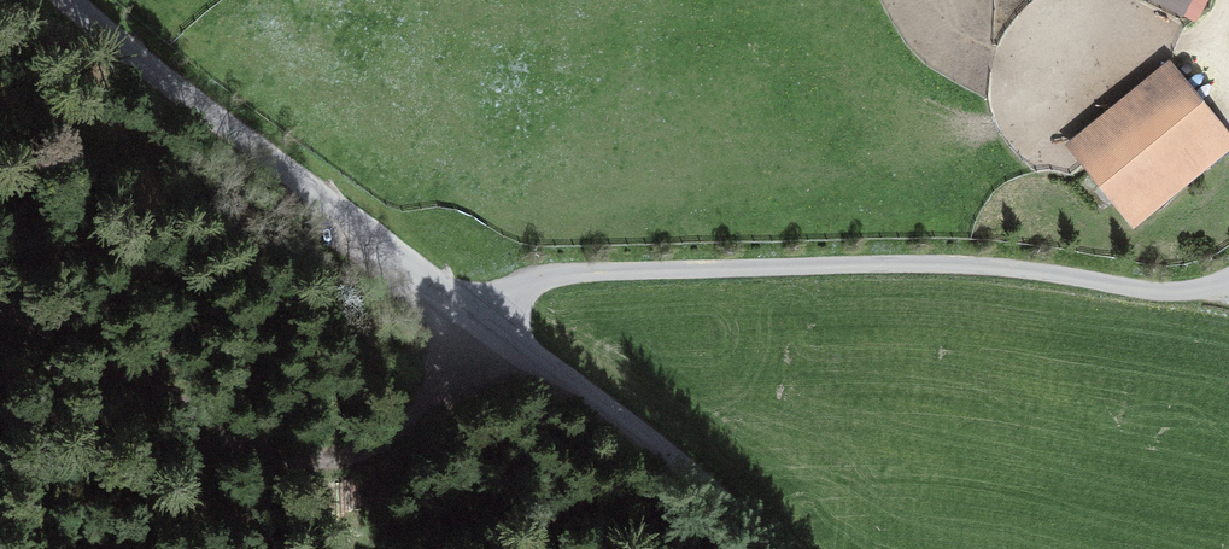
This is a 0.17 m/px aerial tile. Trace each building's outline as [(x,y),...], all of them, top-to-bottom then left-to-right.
[(1206,0),(1162,0),(1201,14),(1206,0)] [(1044,135),(1113,217),(1212,134),(1143,52),(1044,135)]
